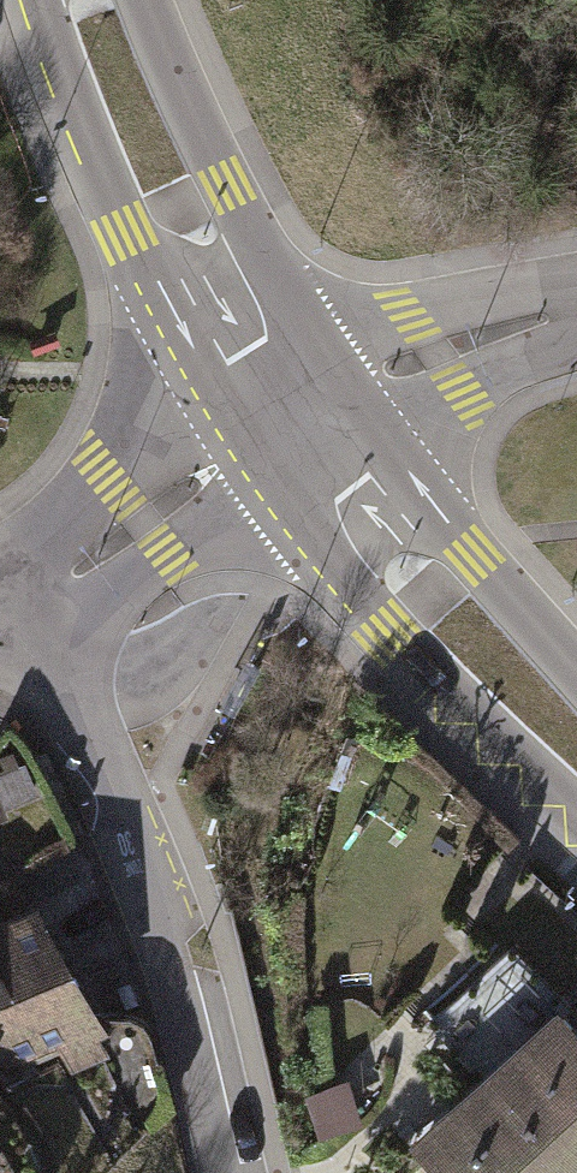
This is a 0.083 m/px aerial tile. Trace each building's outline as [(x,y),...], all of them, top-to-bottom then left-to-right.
[(39,902),(0,923),(0,1085),(4,1094),(63,1063),(70,1077),(108,1057),(99,1040),(109,1035),(39,902)] [(406,1127),(450,1172),(576,1172),(576,1003),(513,936),(426,1019),(470,1066),(406,1127)]
